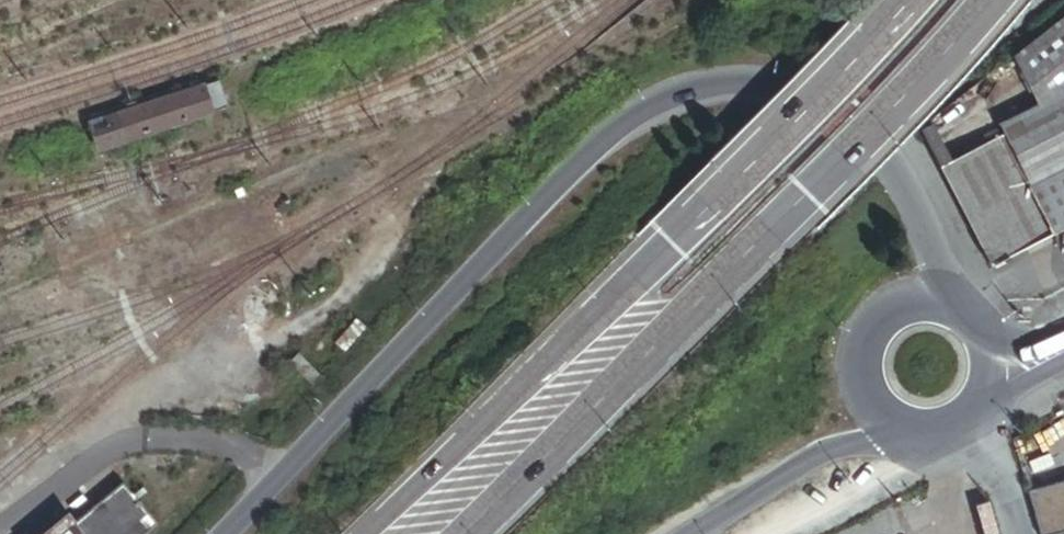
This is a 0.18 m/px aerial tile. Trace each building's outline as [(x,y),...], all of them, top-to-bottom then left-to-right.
[(1040,94),(1044,100),(999,123),(1002,129),(1053,227),(1055,230),(1063,226),(1063,70),(1040,94)] [(218,81),(205,86),(214,112),(227,108),(218,81)] [(205,86),(94,124),(104,150),(214,112),(205,86)] [(1002,129),(937,163),(988,261),(1053,227),(1002,129)] [(1033,490),(1046,533),(1063,527),(1063,481),(1033,490)] [(63,533),(148,533),(159,525),(124,483),(63,533)]
